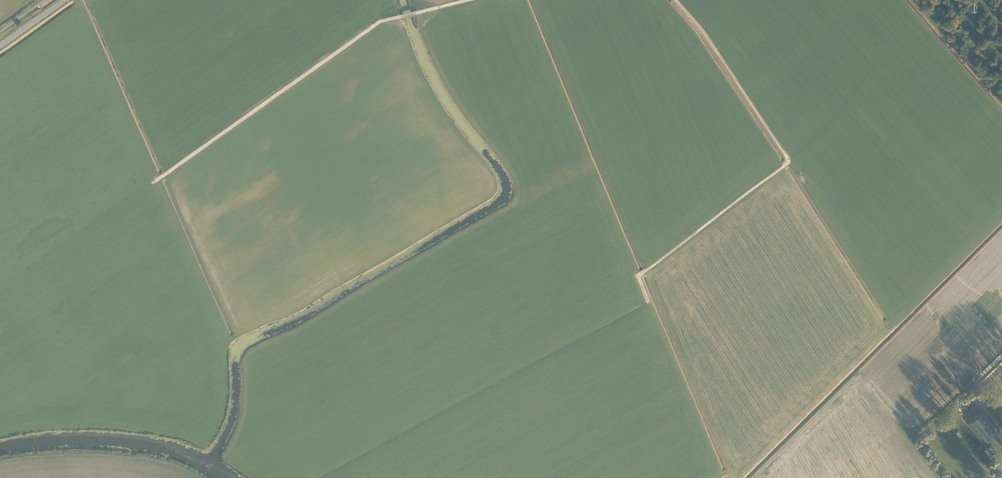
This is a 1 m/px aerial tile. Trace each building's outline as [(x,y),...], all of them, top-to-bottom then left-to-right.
[(991,453),(996,449),(991,443),(988,440),(999,431),(983,411),(967,423),(986,447),(991,453)]
